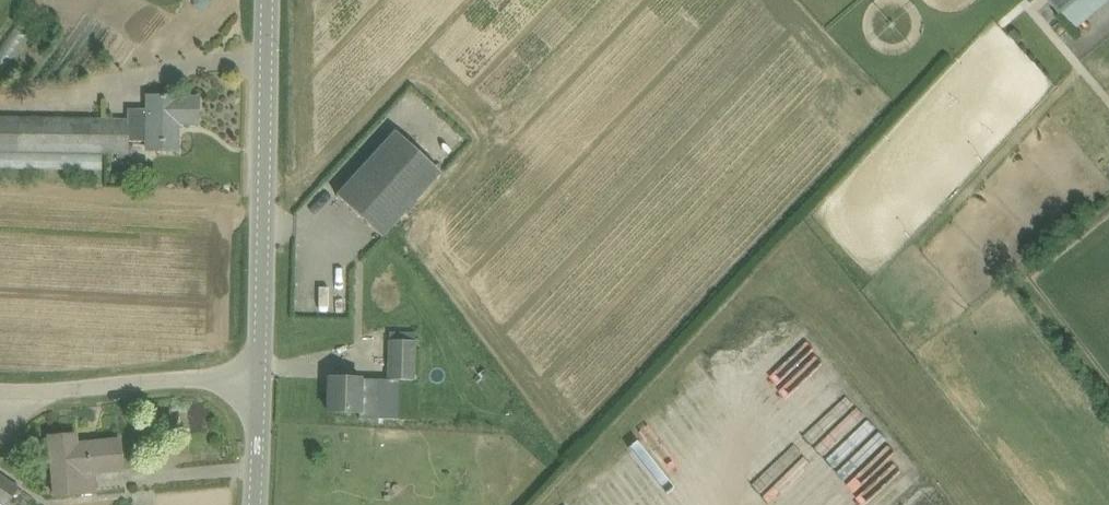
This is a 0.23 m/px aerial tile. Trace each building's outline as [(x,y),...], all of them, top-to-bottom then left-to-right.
[(1061,15),(1078,0),(1048,0),(1061,15)] [(1019,45),(1025,39),(1016,29),(1010,35),(1019,45)] [(128,109),(128,119),(128,142),(158,143),(158,150),(178,151),(178,120),(186,120),(186,123),(199,123),(199,97),(150,97),(149,108),(128,109)] [(102,170),(102,153),(103,153),(128,153),(128,142),(128,119),(0,116),(0,168),(102,170)] [(337,195),(383,237),(442,172),(396,131),(337,195)] [(388,376),(415,377),(417,339),(389,338),(388,376)] [(362,378),(329,378),(328,412),(361,412),(361,395),(379,395),(380,380),(362,379),(362,378)] [(95,472),(123,470),(120,440),(77,444),(76,434),(49,436),(55,496),(81,495),(97,494),(95,472)] [(0,474),(0,503),(3,504),(6,504),(19,487),(0,474)]
